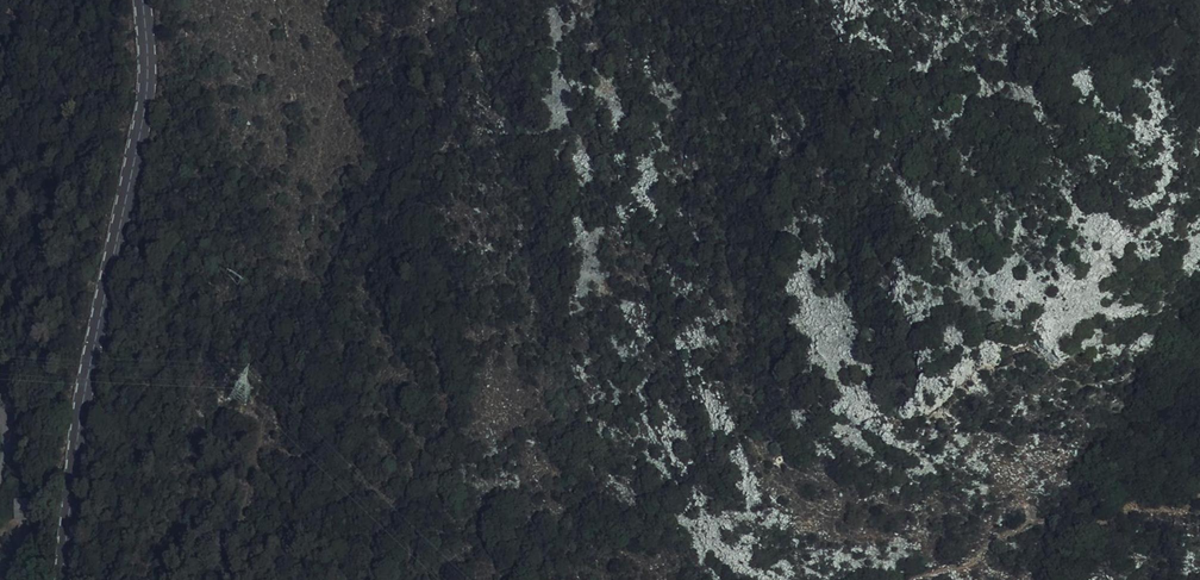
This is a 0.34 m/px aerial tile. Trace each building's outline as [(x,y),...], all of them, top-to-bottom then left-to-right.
[(24,516),(21,502),(11,501),(10,515),(24,516)] [(24,516),(32,517),(33,502),(21,502),(24,516)]
